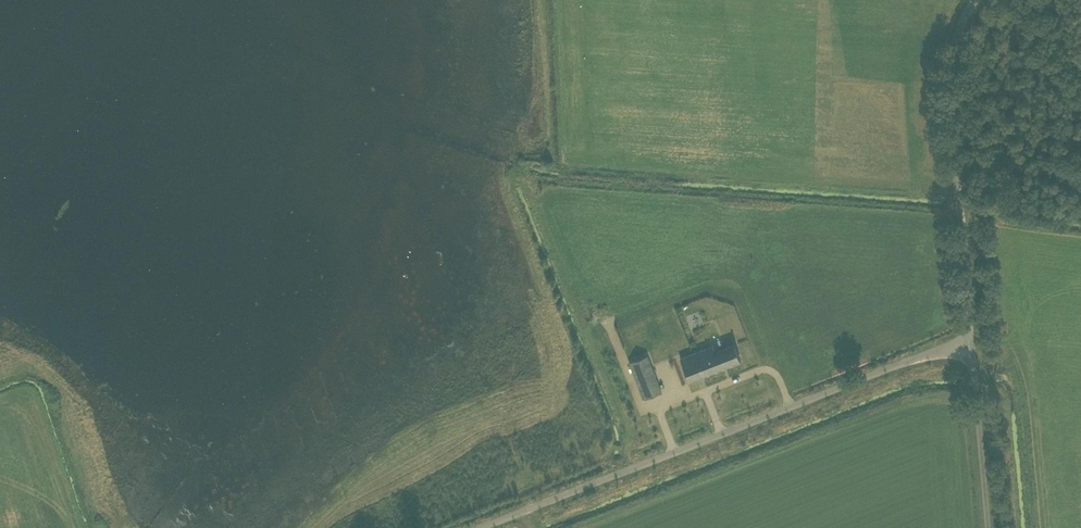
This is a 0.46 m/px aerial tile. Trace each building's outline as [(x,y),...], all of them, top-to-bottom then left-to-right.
[(741,360),(737,350),(734,343),(712,352),(710,346),(680,357),(689,381),(741,360)] [(630,363),(643,398),(660,392),(647,356),(630,363)]
